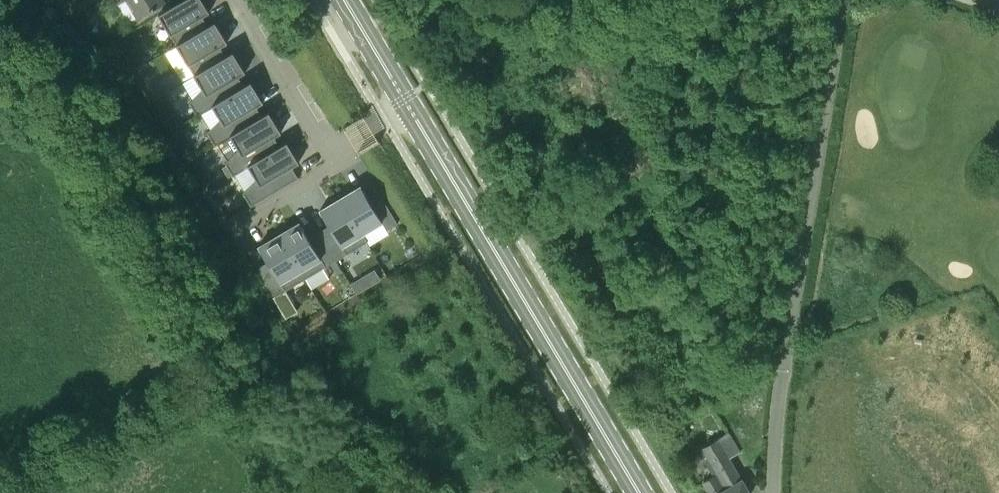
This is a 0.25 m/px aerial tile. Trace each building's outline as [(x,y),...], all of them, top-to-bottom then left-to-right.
[(166,0),(127,0),(137,17),(166,0)] [(159,14),(177,44),(208,26),(202,16),(209,12),(202,0),(183,0),(173,6),(159,14)] [(208,26),(177,44),(195,74),(226,56),(220,47),(227,42),(215,22),(208,26)] [(203,88),(189,102),(197,116),(213,106),(213,105),(244,87),(244,86),(238,76),(245,72),(233,52),(226,56),(195,74),(203,88)] [(221,119),(208,132),(215,146),(218,144),(231,136),(231,135),(262,117),(262,116),(256,107),(263,102),(251,82),(244,86),(244,87),(213,105),(213,106),(221,119)] [(231,136),(218,144),(228,160),(225,162),(227,165),(233,176),(236,174),(249,166),(248,166),(280,147),(280,146),(274,137),(281,132),(269,112),(262,116),(262,117),(231,135),(231,136)] [(256,179),(243,192),(251,206),(298,177),(292,166),(299,162),(287,142),(280,146),(280,147),(248,166),(249,166),(256,179)] [(227,165),(223,168),(229,178),(233,176),(227,165)] [(350,188),(339,194),(362,234),(363,233),(382,222),(387,230),(398,224),(384,201),(373,207),(361,186),(352,191),(350,188)] [(330,204),(320,210),(333,231),(322,237),(336,260),(368,241),(363,233),(362,234),(339,194),(327,201),(330,204)] [(278,231),(277,231),(305,279),(336,260),(322,237),(312,243),(300,222),(290,228),(288,224),(278,231)] [(268,241),(259,246),(271,267),(261,273),(275,297),(305,279),(277,231),(266,237),(268,241)] [(361,278),(351,284),(357,294),(367,288),(361,278)] [(703,481),(710,492),(750,492),(742,479),(741,480),(729,458),(740,451),(729,432),(703,447),(719,473),(703,481)]
